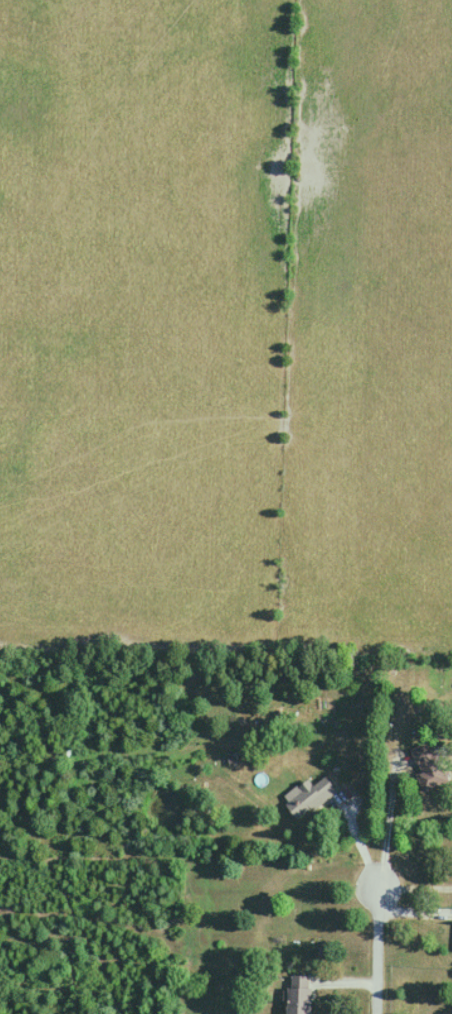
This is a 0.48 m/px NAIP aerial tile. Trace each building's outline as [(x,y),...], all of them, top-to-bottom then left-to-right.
[(296,820),(338,795),(327,776),(311,786),(308,781),(282,796),(296,820)] [(311,976),(287,976),(287,1013),(311,1013),(311,976)]
